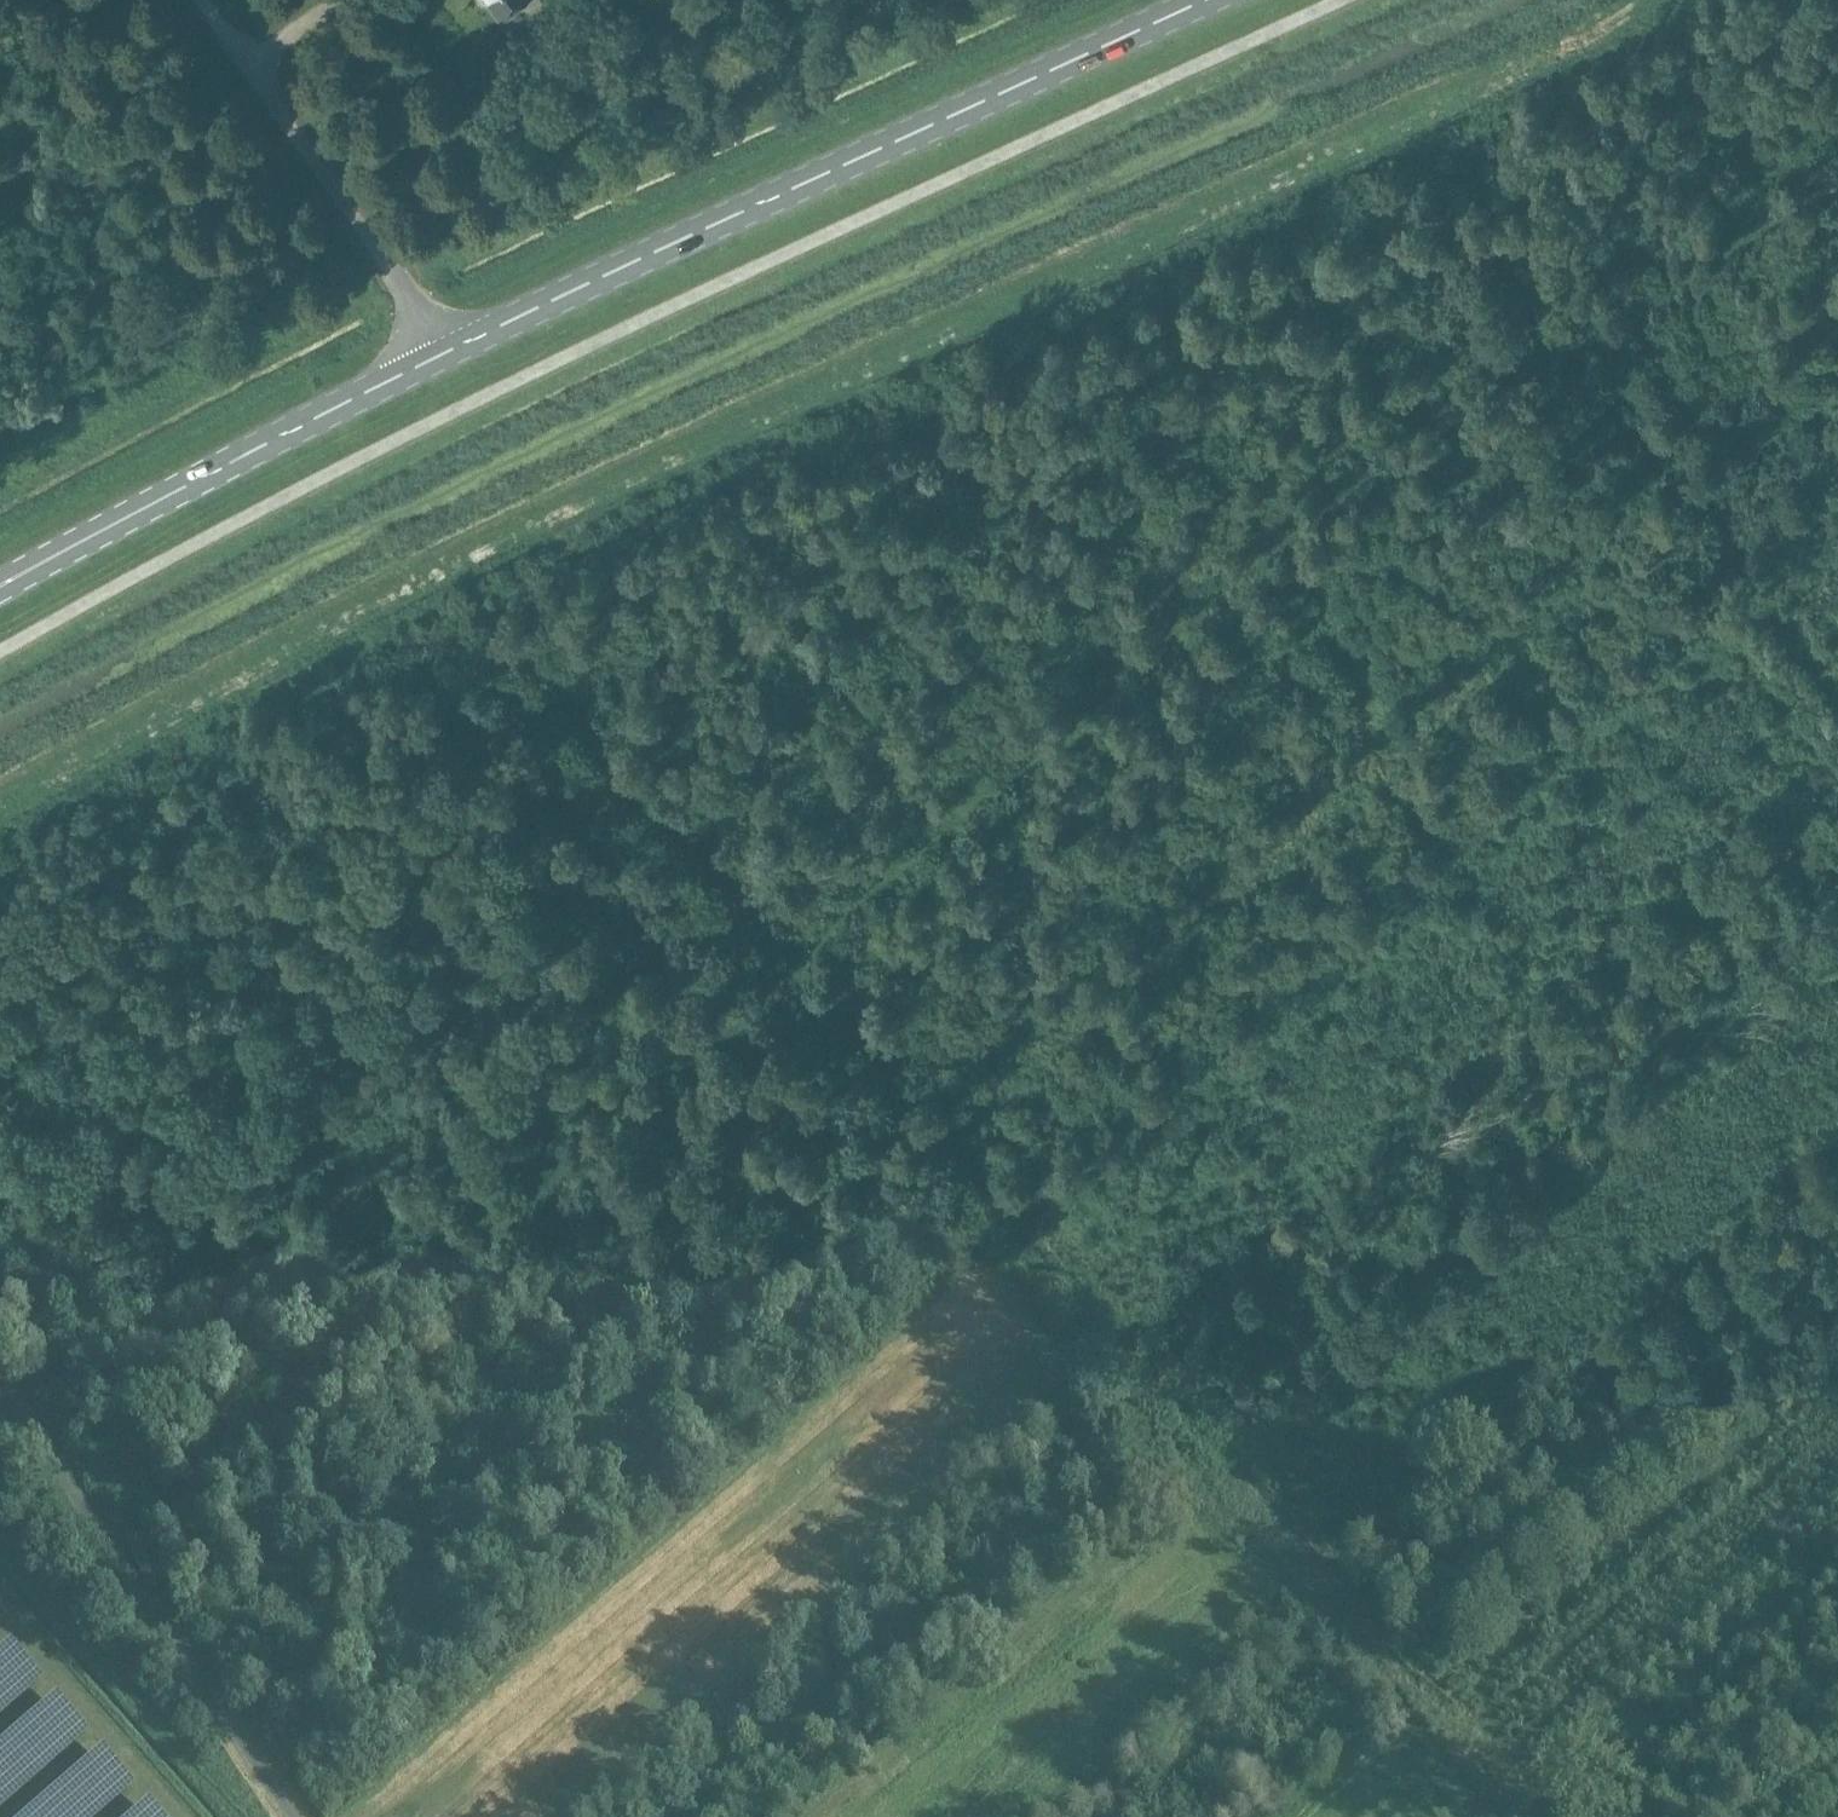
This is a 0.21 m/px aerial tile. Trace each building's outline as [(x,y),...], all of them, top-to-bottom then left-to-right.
[(481,3),(485,4),(488,2),(494,10),(507,0),(479,0),(481,3)]
